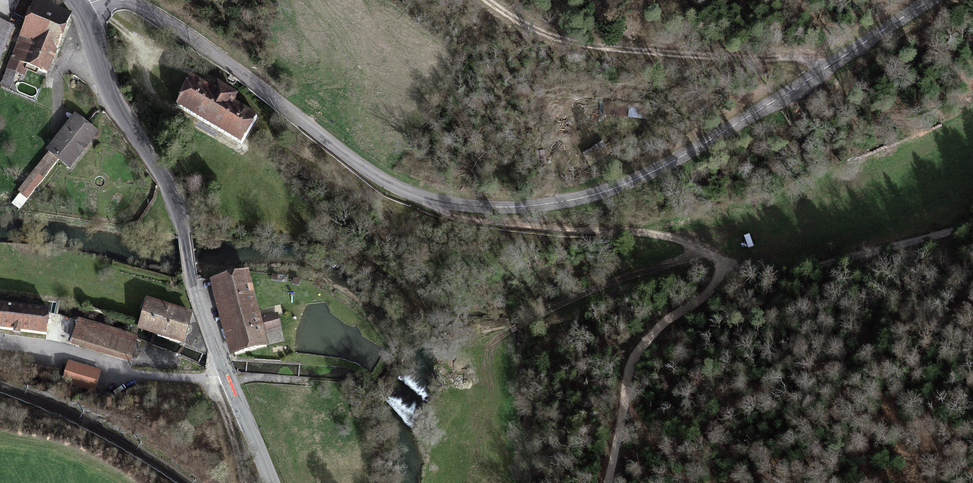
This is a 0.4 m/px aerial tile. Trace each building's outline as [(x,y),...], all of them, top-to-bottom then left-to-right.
[(0,85),(0,86),(8,89),(20,63),(47,74),(71,19),(36,4),(0,85)] [(13,24),(0,19),(0,56),(13,24)] [(194,79),(178,106),(241,143),(257,117),(230,101),(234,94),(215,83),(211,89),(194,79)] [(604,101),(603,114),(647,116),(648,103),(604,101)] [(74,119),(49,150),(69,166),(94,136),(74,119)] [(247,272),(214,281),(234,351),(267,342),(265,335),(281,330),(277,315),(261,320),(247,272)] [(193,314),(150,300),(141,326),(185,340),(193,314)] [(45,335),(48,316),(0,310),(0,329),(45,335)] [(80,321),(73,341),(132,360),(138,340),(80,321)] [(69,363),(63,382),(95,391),(100,372),(69,363)]
